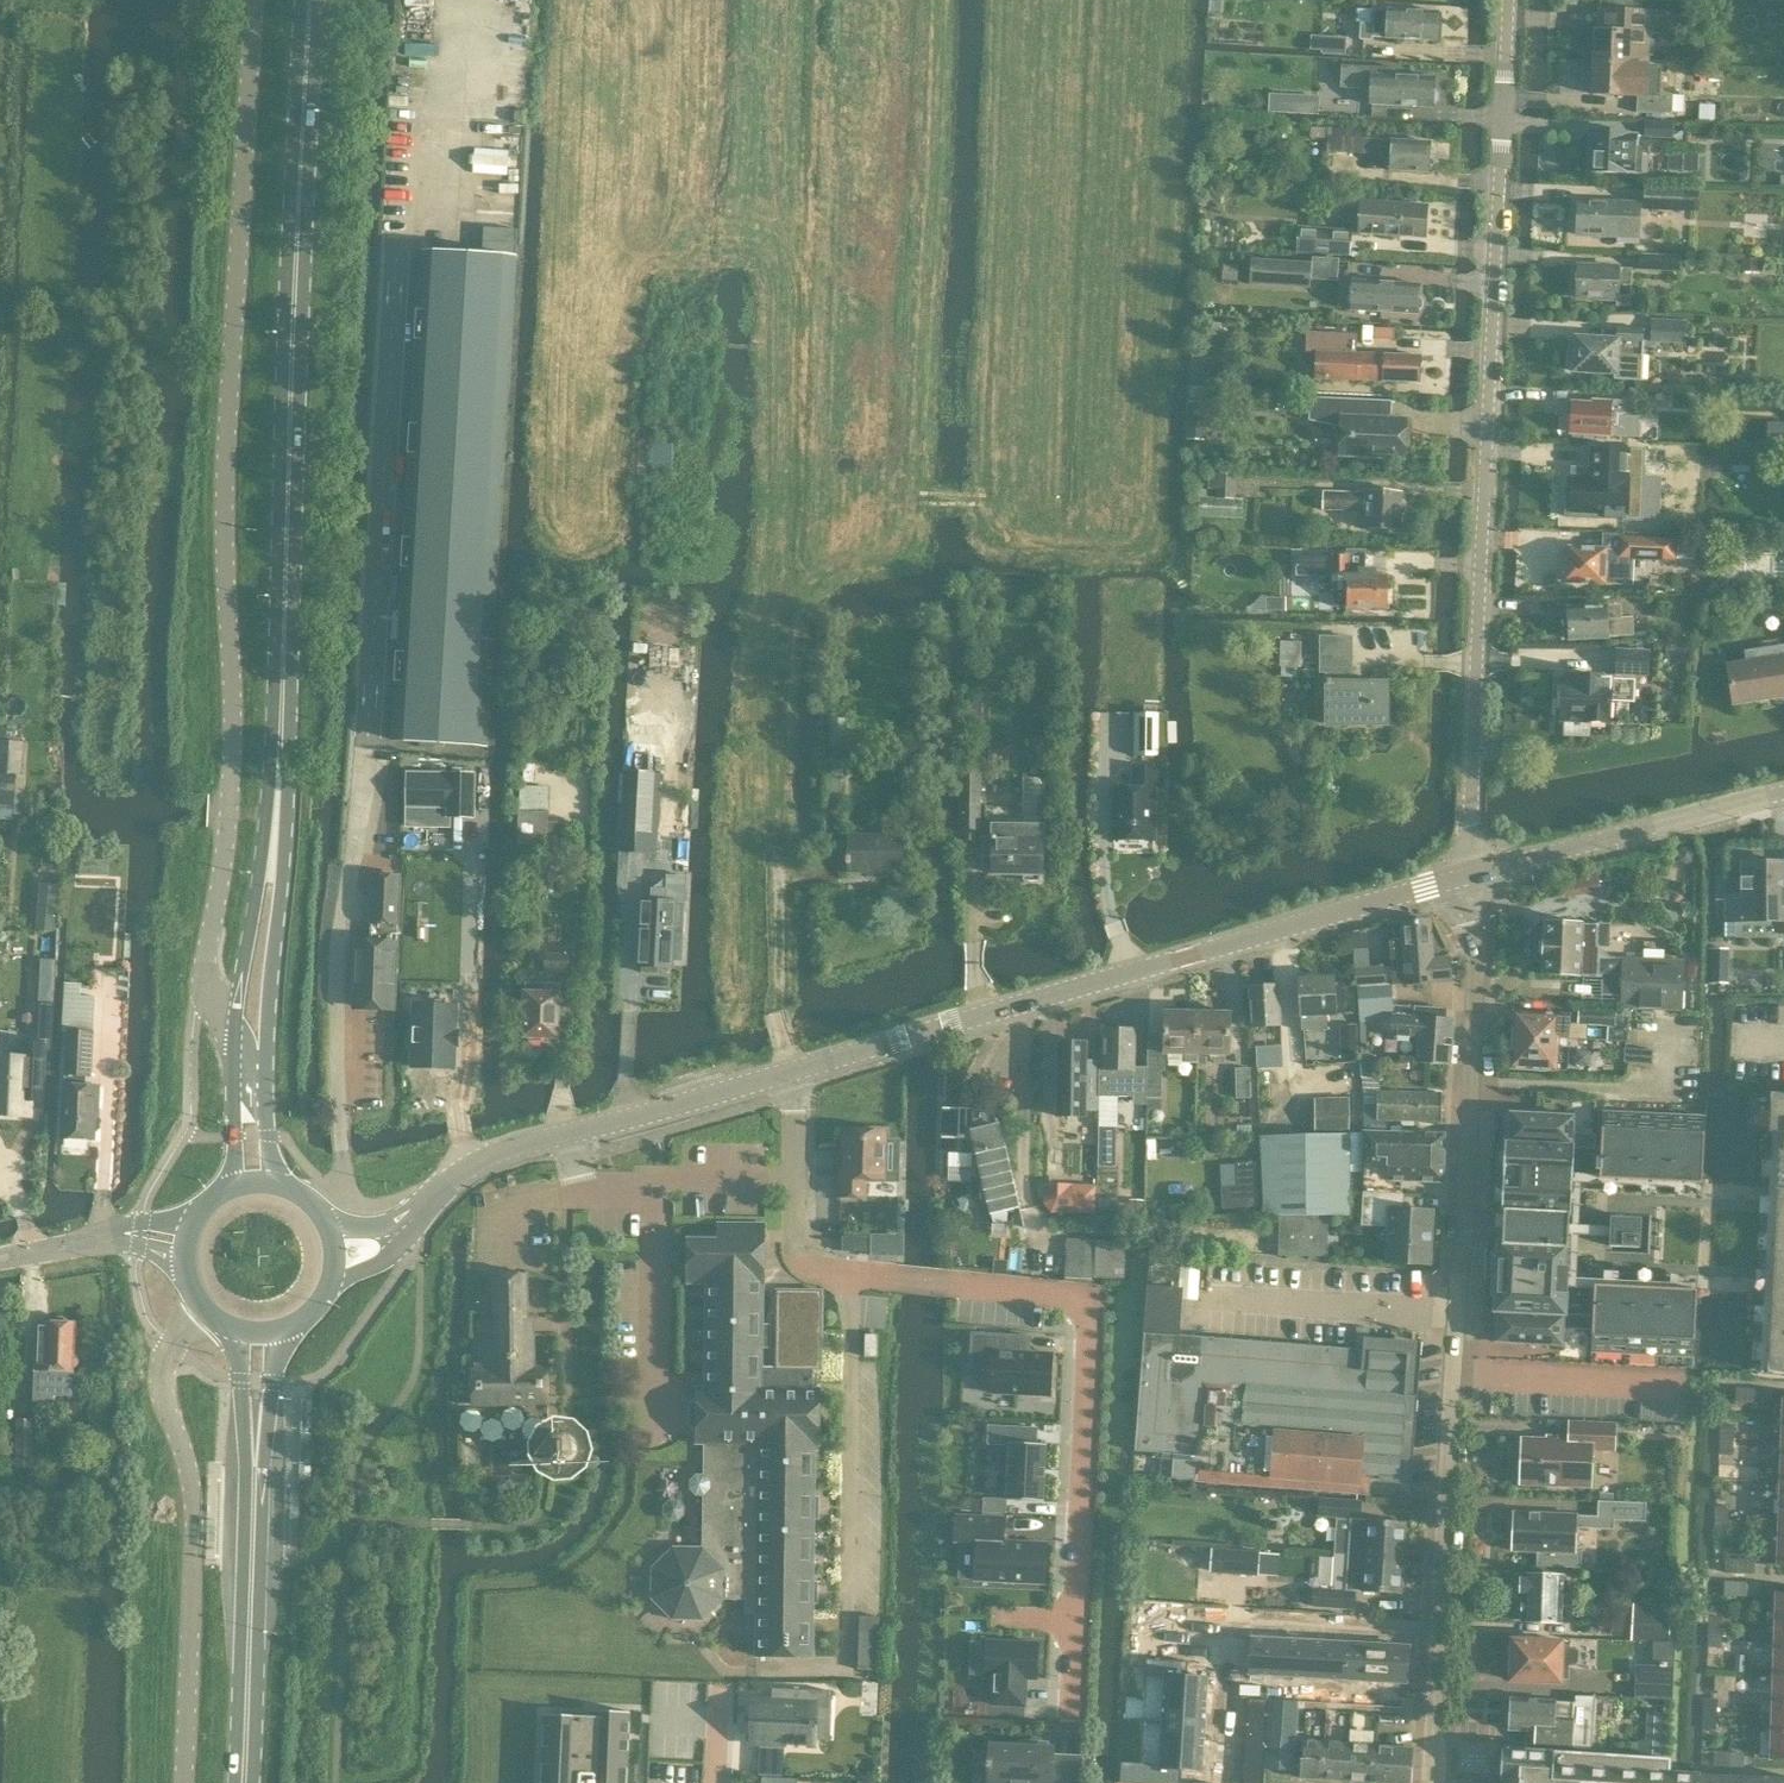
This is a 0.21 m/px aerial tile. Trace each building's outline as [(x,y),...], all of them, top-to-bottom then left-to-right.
[(1628,64),(1648,65),(1648,56),(1654,56),(1655,41),(1649,41),(1649,34),(1671,35),(1672,13),(1640,12),(1641,0),(1618,0),(1617,10),(1616,10),(1615,31),(1595,30),(1594,62),(1628,64)] [(1371,38),(1391,39),(1436,42),(1438,14),(1371,9),(1370,24),(1359,24),(1358,40),(1371,41),(1371,38)] [(1311,38),(1310,50),(1321,51),(1321,53),(1321,54),(1323,54),(1346,56),(1346,54),(1347,40),(1324,39),(1319,38),(1311,38)] [(1627,96),(1628,64),(1594,62),(1592,94),(1627,96)] [(1370,106),(1394,107),(1432,109),(1432,105),(1435,105),(1438,102),(1438,95),(1436,92),(1433,92),(1434,78),(1397,76),(1397,70),(1342,67),(1340,94),(1371,95),(1370,106)] [(1637,95),(1637,113),(1672,114),(1672,112),(1673,95),(1640,87),(1637,95)] [(1317,115),(1317,100),(1289,99),(1288,113),(1317,115)] [(1699,104),(1699,122),(1714,123),(1715,105),(1699,104)] [(1645,137),(1685,139),(1685,123),(1646,122),(1645,137)] [(1311,126),(1310,138),(1328,139),(1327,151),(1337,151),(1391,155),(1390,170),(1429,172),(1430,170),(1434,165),(1434,160),(1431,156),(1430,156),(1431,142),(1379,139),(1379,140),(1361,139),(1362,130),(1329,127),(1311,126)] [(1641,175),(1642,147),(1638,147),(1638,136),(1623,135),(1623,134),(1590,132),(1588,172),(1641,175)] [(1646,188),(1645,210),(1684,212),(1685,191),(1685,190),(1646,188)] [(1358,234),(1425,238),(1427,206),(1361,201),(1358,234)] [(1597,235),(1597,237),(1618,239),(1617,244),(1637,245),(1639,207),(1621,206),(1621,202),(1605,201),(1605,204),(1578,202),(1576,234),(1597,235)] [(1352,230),(1297,226),(1295,252),(1350,256),(1352,230)] [(423,252),(393,739),(487,745),(517,258),(423,252)] [(1678,257),(1640,256),(1640,270),(1678,271),(1678,257)] [(1253,257),(1251,282),(1308,286),(1310,262),(1253,257)] [(1630,306),(1631,268),(1577,266),(1577,270),(1574,273),(1574,281),(1576,284),(1576,297),(1616,298),(1616,306),(1630,306)] [(1336,308),(1351,309),(1417,314),(1417,312),(1419,312),(1422,308),(1422,303),(1420,298),(1418,298),(1419,284),(1353,279),(1353,282),(1338,281),(1336,308)] [(1687,322),(1651,319),(1650,342),(1685,344),(1687,322)] [(1373,339),(1394,340),(1394,328),(1374,327),(1373,339)] [(1596,372),(1615,373),(1614,380),(1640,381),(1641,357),(1643,329),(1617,328),(1616,340),(1577,338),(1578,336),(1575,336),(1575,353),(1574,354),(1572,356),(1571,359),(1571,361),(1572,364),(1573,366),(1574,367),(1574,371),(1591,372),(1591,373),(1596,374),(1596,372)] [(1307,333),(1306,352),(1307,352),(1316,353),(1315,378),(1418,382),(1419,357),(1356,354),(1357,336),(1351,335),(1308,333),(1307,333)] [(1339,454),(1403,457),(1404,419),(1380,418),(1381,401),(1310,397),(1309,420),(1341,427),(1339,454)] [(1626,403),(1593,401),(1592,404),(1572,403),(1572,417),(1568,416),(1568,430),(1571,430),(1571,434),(1609,436),(1609,437),(1638,438),(1639,418),(1625,417),(1626,403)] [(1572,495),(1566,495),(1566,516),(1640,518),(1642,450),(1588,449),(1588,469),(1572,469),(1572,495)] [(1209,473),(1208,488),(1217,488),(1216,498),(1234,499),(1236,475),(1209,473)] [(1400,494),(1384,494),(1384,489),(1379,489),(1379,494),(1365,493),(1365,494),(1322,493),(1321,510),(1364,511),(1364,529),(1399,530),(1400,494)] [(1563,566),(1563,577),(1565,579),(1565,582),(1604,584),(1623,585),(1624,559),(1674,561),(1675,541),(1675,538),(1619,536),(1618,552),(1605,551),(1569,550),(1569,560),(1566,560),(1565,564),(1563,566)] [(1296,556),(1296,577),(1334,577),(1334,607),(1346,608),(1346,610),(1385,610),(1388,610),(1388,606),(1393,606),(1393,592),(1388,592),(1388,576),(1377,576),(1367,575),(1367,569),(1359,569),(1359,574),(1349,574),(1349,556),(1296,556)] [(1565,624),(1566,634),(1570,636),(1570,640),(1608,638),(1608,637),(1634,636),(1633,617),(1620,618),(1620,606),(1606,607),(1606,606),(1568,608),(1569,621),(1565,624)] [(1349,637),(1319,637),(1319,673),(1325,673),(1325,681),(1327,681),(1327,685),(1324,685),(1324,720),(1371,720),(1371,706),(1386,705),(1390,705),(1390,680),(1353,681),(1353,637),(1349,637)] [(1301,668),(1301,641),(1279,641),(1278,667),(1282,667),(1282,677),(1296,678),(1297,667),(1301,668)] [(1688,644),(1665,643),(1665,659),(1688,660),(1688,644)] [(1728,666),(1734,703),(1783,696),(1783,646),(1747,652),(1749,662),(1728,666)] [(1560,699),(1559,715),(1562,718),(1564,718),(1563,735),(1589,736),(1590,720),(1610,721),(1611,701),(1634,702),(1635,674),(1649,675),(1650,652),(1617,650),(1616,678),(1602,677),(1602,676),(1575,674),(1575,681),(1564,681),(1563,694),(1560,699)] [(981,726),(981,699),(963,699),(963,726),(981,726)] [(1114,787),(1113,839),(1154,840),(1154,789),(1161,790),(1161,769),(1133,768),(1133,788),(1114,787)] [(625,772),(619,885),(627,885),(629,851),(657,853),(658,837),(651,837),(652,828),(658,828),(660,794),(654,793),(655,773),(625,772)] [(960,772),(959,841),(977,842),(978,772),(960,772)] [(15,806),(25,806),(27,775),(17,774),(0,773),(0,805),(15,806)] [(473,774),(405,773),(406,824),(444,825),(444,815),(473,816),(473,774)] [(823,776),(822,806),(838,806),(841,806),(841,773),(823,773),(823,776)] [(983,824),(983,857),(991,858),(991,873),(1024,874),(1024,880),(1037,880),(1037,874),(1045,874),(1046,825),(1044,825),(1045,778),(1023,778),(1023,824),(992,824),(983,824)] [(561,850),(561,823),(549,822),(549,786),(521,786),(521,811),(518,811),(517,845),(547,846),(547,849),(561,850)] [(900,878),(900,838),(848,837),(848,859),(845,859),(844,865),(848,865),(848,873),(879,874),(879,878),(900,878)] [(1727,922),(1782,922),(1782,934),(1783,934),(1783,863),(1742,863),(1742,897),(1727,897),(1727,922)] [(394,1009),(396,961),(399,876),(373,875),(370,942),(356,941),(353,1007),(394,1009)] [(39,886),(37,929),(55,930),(58,887),(39,886)] [(643,900),(639,965),(642,966),(642,973),(659,974),(659,967),(671,967),(671,961),(678,961),(681,902),(652,901),(643,900)] [(1435,981),(1452,980),(1450,956),(1433,958),(1431,920),(1401,922),(1402,940),(1389,941),(1392,984),(1405,983),(1405,986),(1435,984),(1435,981)] [(1545,921),(1543,975),(1595,977),(1597,947),(1608,948),(1610,924),(1545,921)] [(1602,976),(1601,996),(1622,997),(1621,1008),(1629,1008),(1636,1008),(1638,1008),(1684,1010),(1686,961),(1671,961),(1664,960),(1664,950),(1650,949),(1644,949),(1643,960),(1622,959),(1622,976),(1602,976)] [(422,950),(408,950),(408,975),(422,975),(422,950)] [(545,954),(544,971),(567,972),(568,955),(545,954)] [(1386,983),(1384,967),(1354,970),(1356,985),(1386,983)] [(1298,979),(1299,1017),(1300,1016),(1301,1032),(1327,1030),(1326,1016),(1336,1016),(1334,977),(1298,979)] [(67,1031),(61,1138),(94,1139),(96,1108),(98,1108),(99,1086),(86,1086),(86,1075),(91,1075),(95,997),(80,996),(81,984),(65,983),(62,1031),(67,1031)] [(524,984),(522,1035),(525,1035),(528,1040),(538,1040),(542,1040),(546,1036),(554,1036),(559,1036),(560,985),(555,985),(524,984)] [(1449,1063),(1452,1019),(1444,1018),(1444,1009),(1392,1005),(1391,984),(1358,987),(1360,1022),(1367,1021),(1392,1020),(1391,1035),(1416,1037),(1414,1061),(1424,1062),(1449,1063)] [(1280,1025),(1278,985),(1249,987),(1251,1027),(1280,1025)] [(50,1051),(50,1045),(53,1003),(40,1002),(39,1042),(24,1041),(24,1057),(0,1056),(0,1114),(29,1115),(30,1101),(44,1102),(47,1051),(50,1051)] [(455,1070),(456,1006),(413,1005),(412,1070),(455,1070)] [(1577,1024),(1615,1027),(1616,1008),(1579,1005),(1577,1024)] [(1165,1054),(1185,1054),(1184,1063),(1196,1063),(1197,1054),(1197,1012),(1166,1011),(1165,1054)] [(1197,1012),(1197,1054),(1229,1055),(1230,1013),(1197,1012)] [(1515,1014),(1515,1034),(1555,1036),(1555,1030),(1562,1030),(1562,1036),(1568,1036),(1569,1016),(1515,1014)] [(1104,1067),(1099,1067),(1098,1096),(1133,1097),(1135,1029),(1105,1028),(1104,1067)] [(1512,1046),(1511,1062),(1513,1063),(1513,1066),(1567,1069),(1568,1036),(1562,1036),(1562,1030),(1555,1030),(1555,1036),(1515,1034),(1514,1047),(1512,1046)] [(1059,1042),(1056,1116),(1086,1117),(1086,1110),(1098,1111),(1098,1096),(1099,1067),(1086,1066),(1086,1043),(1059,1042)] [(1255,1048),(1256,1069),(1283,1068),(1282,1047),(1255,1048)] [(1626,1048),(1625,1063),(1652,1065),(1653,1050),(1626,1048)] [(1378,1060),(1361,1060),(1362,1078),(1378,1078),(1378,1060)] [(1161,1097),(1161,1067),(1148,1067),(1147,1097),(1147,1110),(1161,1110),(1161,1097)] [(1251,1099),(1250,1069),(1236,1069),(1237,1099),(1251,1099)] [(1364,1104),(1363,1129),(1387,1130),(1387,1119),(1441,1121),(1441,1094),(1379,1093),(1377,1093),(1377,1104),(1364,1104)] [(1747,1093),(1747,1097),(1745,1132),(1754,1133),(1764,1133),(1769,1133),(1769,1134),(1783,1135),(1782,1151),(1781,1151),(1780,1151),(1779,1152),(1778,1153),(1778,1154),(1777,1154),(1777,1155),(1776,1185),(1775,1213),(1767,1372),(1783,1373),(1783,1095),(1747,1093)] [(1315,1135),(1259,1136),(1264,1215),(1280,1215),(1329,1215),(1350,1215),(1351,1096),(1314,1097),(1315,1135)] [(941,1136),(941,1152),(976,1153),(992,1223),(1010,1224),(1010,1211),(1019,1208),(1004,1143),(1000,1143),(990,1100),(974,1103),(975,1108),(942,1106),(941,1136)] [(1597,1158),(1596,1170),(1600,1171),(1600,1178),(1702,1184),(1706,1116),(1603,1111),(1601,1158),(1597,1158)] [(1505,1145),(1551,1147),(1574,1148),(1574,1147),(1595,1148),(1596,1133),(1573,1132),(1574,1115),(1510,1113),(1510,1116),(1507,1116),(1506,1131),(1509,1131),(1509,1142),(1505,1142),(1505,1145)] [(1116,1152),(1116,1127),(1098,1127),(1098,1152),(1116,1152)] [(1363,1129),(1363,1140),(1366,1140),(1363,1193),(1401,1195),(1402,1180),(1443,1181),(1445,1134),(1387,1132),(1387,1130),(1363,1129)] [(867,1196),(867,1180),(883,1181),(884,1131),(846,1130),(845,1135),(849,1135),(849,1149),(845,1149),(845,1156),(849,1156),(848,1172),(839,1172),(838,1196),(867,1196)] [(1503,1193),(1502,1211),(1571,1214),(1573,1214),(1576,1148),(1574,1148),(1551,1147),(1505,1145),(1503,1193)] [(1238,1187),(1221,1188),(1222,1208),(1259,1206),(1257,1161),(1236,1162),(1238,1187)] [(1044,1183),(1043,1204),(1050,1212),(1072,1213),(1073,1184),(1044,1183)] [(1401,1209),(1401,1195),(1363,1193),(1362,1226),(1389,1227),(1387,1261),(1430,1264),(1433,1210),(1401,1209)] [(1498,1227),(1497,1244),(1498,1244),(1499,1244),(1569,1247),(1571,1214),(1502,1211),(1501,1211),(1501,1212),(1499,1212),(1498,1227)] [(1280,1215),(1279,1255),(1328,1256),(1329,1215),(1280,1215)] [(1640,1221),(1612,1219),(1611,1246),(1639,1247),(1640,1221)] [(757,1613),(756,1656),(779,1656),(812,1657),(813,1603),(818,1603),(818,1581),(813,1581),(814,1518),(819,1518),(819,1497),(814,1497),(815,1445),(820,1445),(820,1389),(813,1389),(813,1370),(821,1370),(822,1291),(778,1291),(776,1367),(762,1367),(762,1347),(770,1347),(771,1325),(762,1325),(763,1284),(764,1284),(765,1224),(719,1223),(718,1239),(688,1239),(688,1283),(707,1283),(706,1388),(697,1388),(697,1399),(697,1433),(697,1443),(705,1443),(705,1476),(697,1475),(691,1481),(691,1489),(697,1494),(704,1494),(704,1547),(674,1547),(652,1568),(652,1598),(673,1619),(703,1620),(724,1599),(746,1599),(746,1613),(757,1613)] [(868,1251),(868,1237),(843,1237),(842,1251),(868,1251)] [(1124,1276),(1125,1241),(1066,1239),(1065,1278),(1094,1279),(1094,1275),(1124,1276)] [(1496,1272),(1495,1309),(1566,1312),(1569,1247),(1499,1244),(1498,1244),(1497,1244),(1496,1272)] [(1151,1256),(1135,1451),(1173,1454),(1171,1478),(1359,1494),(1361,1475),(1400,1478),(1409,1352),(1173,1333),(1179,1259),(1151,1256)] [(481,1368),(472,1369),(472,1402),(549,1401),(548,1367),(533,1368),(533,1357),(534,1357),(534,1333),(528,1334),(527,1273),(493,1274),(494,1320),(480,1320),(481,1340),(481,1368)] [(1592,1330),(1591,1351),(1694,1356),(1697,1297),(1697,1290),(1594,1285),(1593,1315),(1592,1330)] [(1565,1329),(1592,1330),(1593,1315),(1566,1314),(1566,1312),(1495,1309),(1495,1312),(1498,1312),(1498,1323),(1495,1323),(1494,1339),(1498,1339),(1498,1342),(1564,1345),(1565,1329)] [(71,1394),(72,1366),(73,1366),(74,1366),(75,1365),(77,1364),(78,1363),(78,1362),(79,1360),(79,1359),(79,1357),(78,1356),(78,1355),(77,1354),(75,1353),(74,1352),(72,1352),(73,1324),(66,1323),(66,1322),(66,1321),(65,1320),(64,1319),(63,1318),(62,1317),(61,1316),(59,1316),(57,1316),(56,1317),(55,1317),(55,1318),(54,1319),(53,1319),(53,1321),(52,1322),(52,1323),(47,1323),(47,1329),(37,1329),(35,1389),(52,1389),(52,1394),(71,1394)] [(988,1395),(1037,1397),(1052,1398),(1054,1352),(1039,1351),(1031,1351),(1032,1335),(971,1332),(970,1367),(990,1368),(988,1395)] [(866,1334),(865,1352),(865,1357),(877,1357),(877,1335),(866,1334)] [(1738,1389),(1737,1401),(1752,1402),(1753,1389),(1738,1389)] [(1753,1389),(1752,1402),(1767,1403),(1768,1390),(1753,1389)] [(33,1467),(33,1419),(16,1419),(16,1467),(33,1467)] [(1614,1449),(1615,1424),(1571,1422),(1570,1440),(1522,1438),(1521,1461),(1517,1465),(1516,1473),(1521,1478),(1520,1483),(1591,1486),(1592,1448),(1614,1449)] [(1722,1424),(1722,1439),(1735,1439),(1735,1425),(1722,1424)] [(1038,1428),(989,1425),(988,1445),(1008,1446),(1005,1499),(1045,1501),(1047,1444),(1038,1444),(1038,1428)] [(557,1472),(561,1473),(564,1472),(568,1471),(571,1470),(574,1468),(577,1465),(579,1462),(581,1459),(582,1455),(582,1452),(582,1448),(581,1444),(579,1441),(577,1438),(575,1435),(572,1433),(568,1431),(565,1430),(561,1429),(557,1430),(554,1430),(551,1432),(548,1433),(545,1435),(543,1438),(541,1441),(540,1444),(539,1447),(539,1451),(539,1454),(540,1458),(542,1461),(544,1465),(547,1467),(550,1470),(553,1471),(557,1472)] [(1734,1455),(1735,1439),(1722,1439),(1721,1454),(1734,1455)] [(1192,1499),(1208,1500),(1209,1485),(1193,1484),(1192,1499)] [(1334,1554),(1349,1555),(1403,1559),(1405,1525),(1360,1521),(1362,1503),(1321,1499),(1319,1515),(1336,1517),(1334,1554)] [(1598,1501),(1598,1516),(1576,1515),(1576,1514),(1514,1512),(1513,1550),(1538,1551),(1537,1565),(1581,1567),(1582,1547),(1575,1547),(1576,1527),(1614,1529),(1614,1520),(1645,1521),(1646,1503),(1598,1501)] [(1717,1506),(1717,1522),(1729,1522),(1730,1507),(1717,1506)] [(955,1513),(954,1543),(974,1544),(973,1580),(1046,1583),(1048,1543),(1005,1541),(1006,1516),(955,1513)] [(1729,1537),(1729,1522),(1717,1522),(1716,1536),(1729,1537)] [(1400,1594),(1403,1559),(1349,1555),(1346,1592),(1313,1589),(1311,1605),(1352,1609),(1354,1590),(1400,1594)] [(1727,1560),(1726,1573),(1756,1574),(1757,1561),(1727,1560)] [(1516,1596),(1515,1619),(1561,1620),(1563,1575),(1517,1573),(1511,1578),(1511,1590),(1516,1596)] [(1726,1595),(1741,1595),(1741,1582),(1726,1582),(1726,1595)] [(1741,1582),(1741,1595),(1756,1596),(1756,1583),(1741,1582)] [(1633,1603),(1631,1638),(1670,1640),(1671,1605),(1633,1603)] [(1776,1634),(1783,1634),(1783,1614),(1777,1614),(1776,1634)] [(1711,1617),(1710,1632),(1723,1632),(1723,1618),(1711,1617)] [(1722,1648),(1723,1632),(1710,1632),(1710,1648),(1722,1648)] [(1775,1653),(1783,1653),(1783,1634),(1776,1634),(1775,1653)] [(988,1638),(987,1675),(994,1676),(992,1704),(1025,1705),(1026,1677),(1036,1677),(1038,1640),(988,1638)] [(1252,1638),(1250,1674),(1406,1682),(1408,1657),(1409,1646),(1402,1646),(1375,1644),(1252,1638)] [(1513,1659),(1513,1679),(1569,1681),(1570,1667),(1575,1667),(1579,1662),(1579,1651),(1576,1647),(1561,1646),(1561,1641),(1514,1639),(1514,1643),(1509,1643),(1509,1659),(1513,1659)] [(1775,1674),(1783,1674),(1783,1653),(1775,1653),(1775,1674)] [(1147,1660),(1146,1676),(1164,1677),(1161,1722),(1205,1725),(1208,1679),(1187,1677),(1188,1662),(1147,1660)] [(1636,1664),(1634,1697),(1672,1699),(1673,1699),(1675,1666),(1674,1666),(1636,1664)] [(1774,1695),(1783,1695),(1783,1674),(1775,1674),(1774,1695)] [(754,1700),(753,1721),(758,1721),(757,1741),(785,1743),(813,1744),(814,1739),(814,1726),(815,1726),(815,1721),(814,1721),(815,1708),(829,1709),(830,1694),(830,1691),(773,1688),(772,1698),(772,1701),(754,1700)] [(1507,1713),(1507,1722),(1510,1725),(1509,1729),(1530,1730),(1529,1745),(1571,1748),(1592,1750),(1596,1697),(1575,1695),(1574,1702),(1555,1700),(1512,1697),(1511,1710),(1507,1713)] [(1773,1717),(1783,1717),(1783,1695),(1774,1695),(1773,1717)] [(1244,1782),(1264,1782),(1269,1700),(1249,1699),(1244,1782)] [(1706,1699),(1705,1714),(1718,1714),(1718,1699),(1706,1699)] [(1271,1701),(1268,1749),(1281,1750),(1282,1730),(1296,1731),(1298,1702),(1271,1701)] [(632,1710),(539,1705),(535,1782),(629,1782),(632,1710)] [(1648,1713),(1646,1741),(1665,1742),(1666,1714),(1648,1713)] [(1717,1729),(1718,1714),(1705,1714),(1704,1729),(1717,1729)] [(1773,1737),(1783,1737),(1783,1717),(1773,1717),(1773,1737)] [(1120,1782),(1181,1782),(1182,1770),(1202,1772),(1205,1725),(1161,1722),(1158,1765),(1121,1763),(1120,1782)] [(1282,1730),(1281,1750),(1295,1751),(1296,1731),(1282,1730)] [(1773,1737),(1772,1758),(1783,1759),(1783,1737),(1773,1737)] [(988,1782),(1081,1782),(1083,1755),(1055,1754),(1055,1742),(990,1739),(988,1782)] [(1305,1740),(1302,1778),(1322,1779),(1325,1742),(1305,1740)] [(1325,1742),(1322,1779),(1347,1781),(1349,1744),(1325,1742)] [(1349,1744),(1347,1781),(1371,1782),(1374,1745),(1349,1744)] [(1371,1782),(1373,1782),(1410,1782),(1413,1748),(1374,1745),(1371,1782)] [(1783,1781),(1783,1779),(1701,1775),(1695,1775),(1695,1773),(1694,1773),(1694,1775),(1693,1775),(1680,1774),(1680,1773),(1679,1773),(1679,1774),(1673,1774),(1673,1772),(1672,1772),(1672,1771),(1672,1766),(1673,1766),(1673,1764),(1672,1764),(1672,1761),(1671,1761),(1554,1751),(1528,1749),(1502,1748),(1500,1779),(1504,1779),(1504,1782),(1783,1782),(1783,1781)] [(1268,1749),(1267,1768),(1280,1769),(1281,1750),(1268,1749)] [(1281,1750),(1280,1769),(1294,1770),(1295,1751),(1281,1750)] [(1716,1753),(1716,1766),(1731,1767),(1731,1754),(1716,1753)] [(1731,1754),(1731,1767),(1746,1768),(1746,1755),(1731,1754)]
